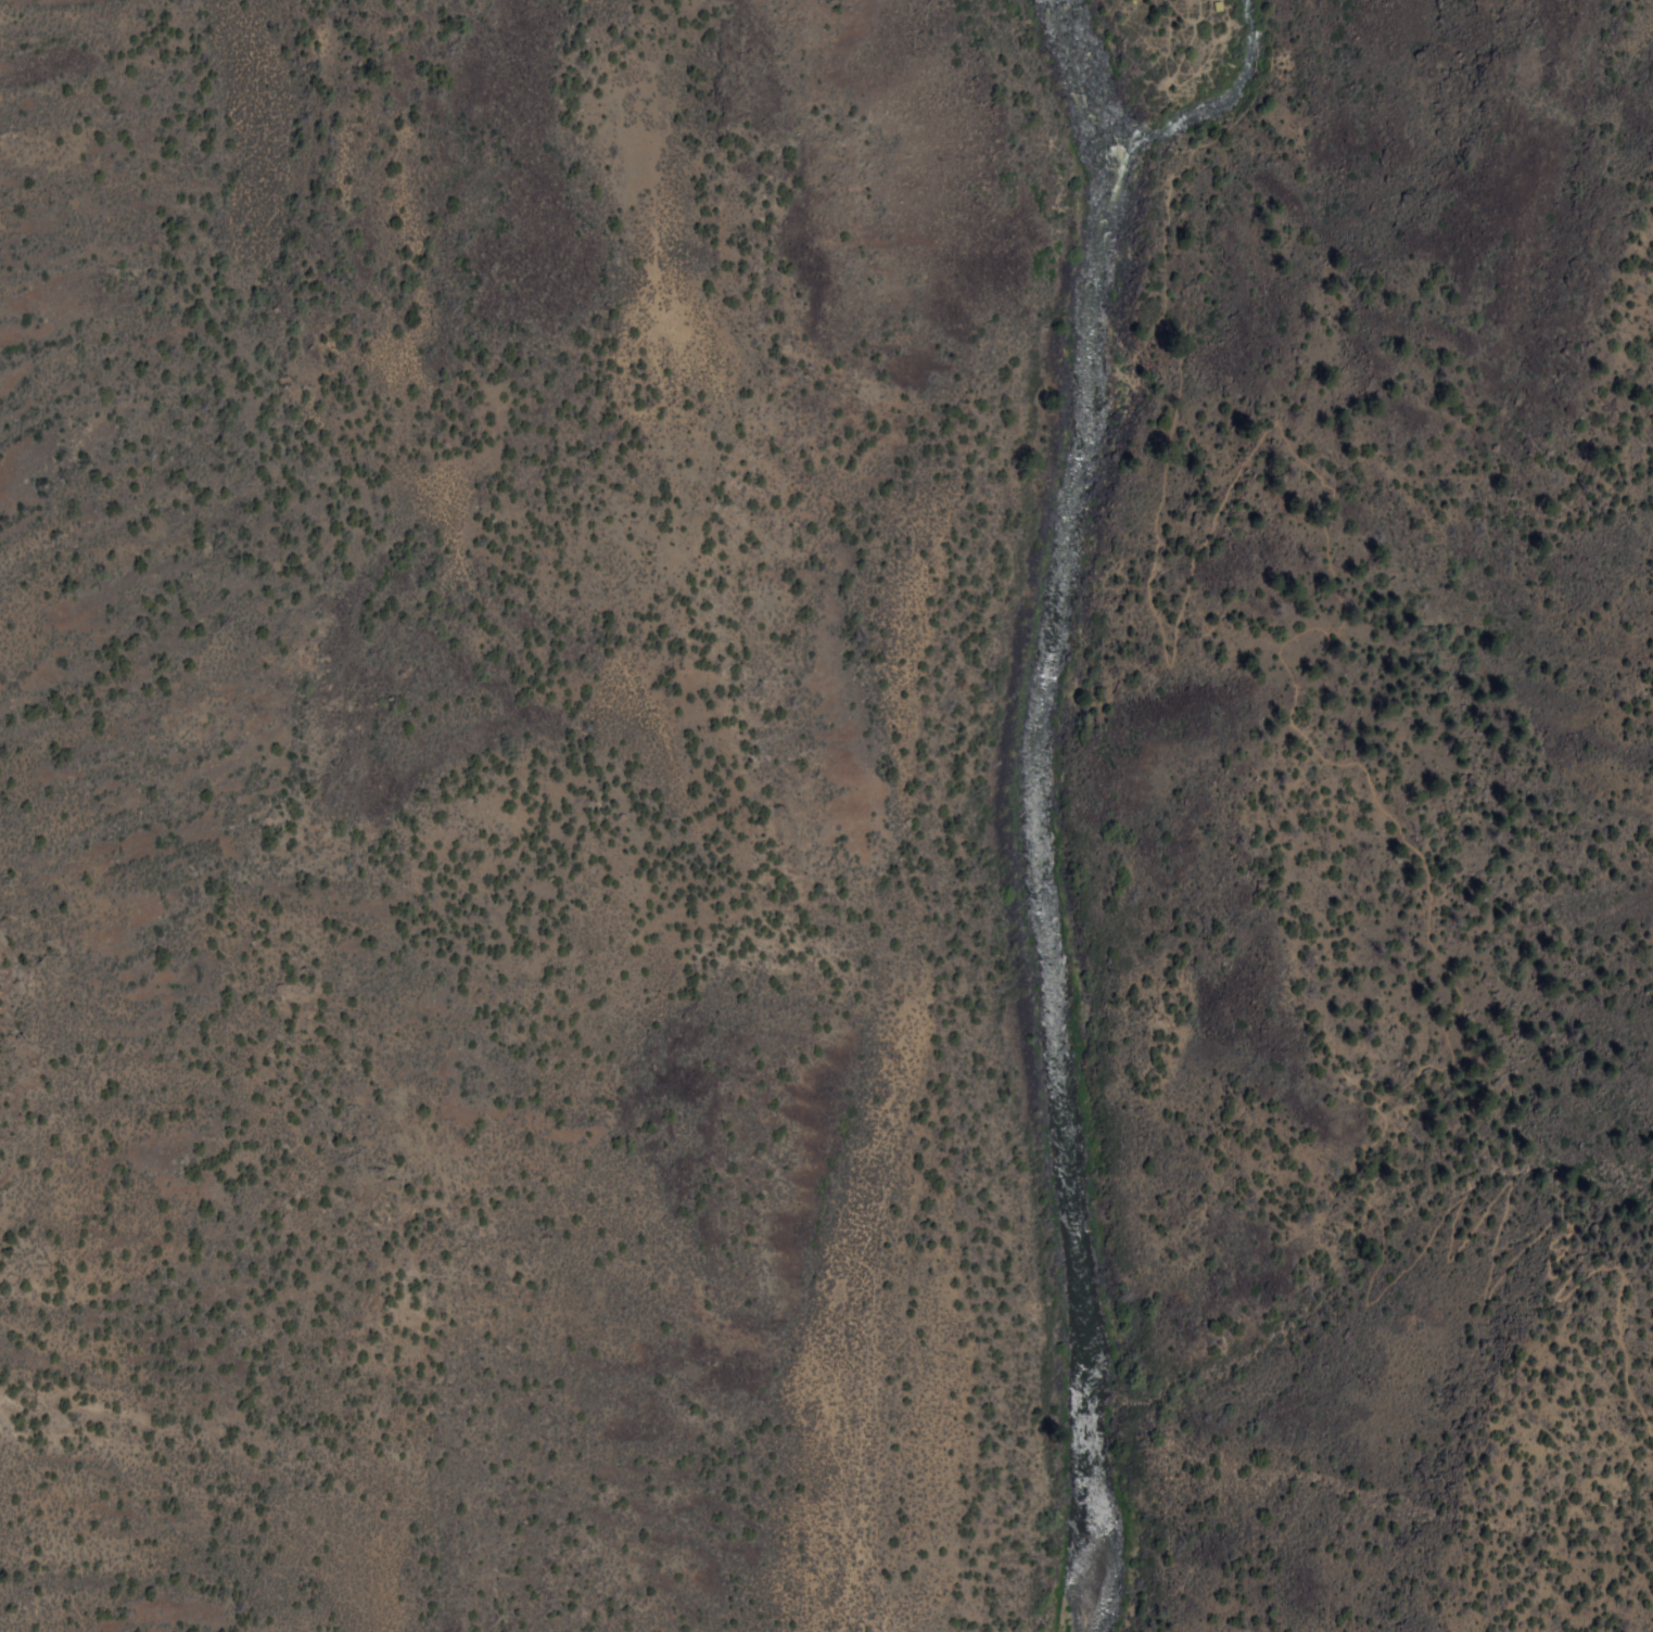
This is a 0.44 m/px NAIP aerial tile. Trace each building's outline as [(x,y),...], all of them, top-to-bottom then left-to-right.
[(1210,4),(1211,14),(1219,13),(1218,4),(1210,4)]
